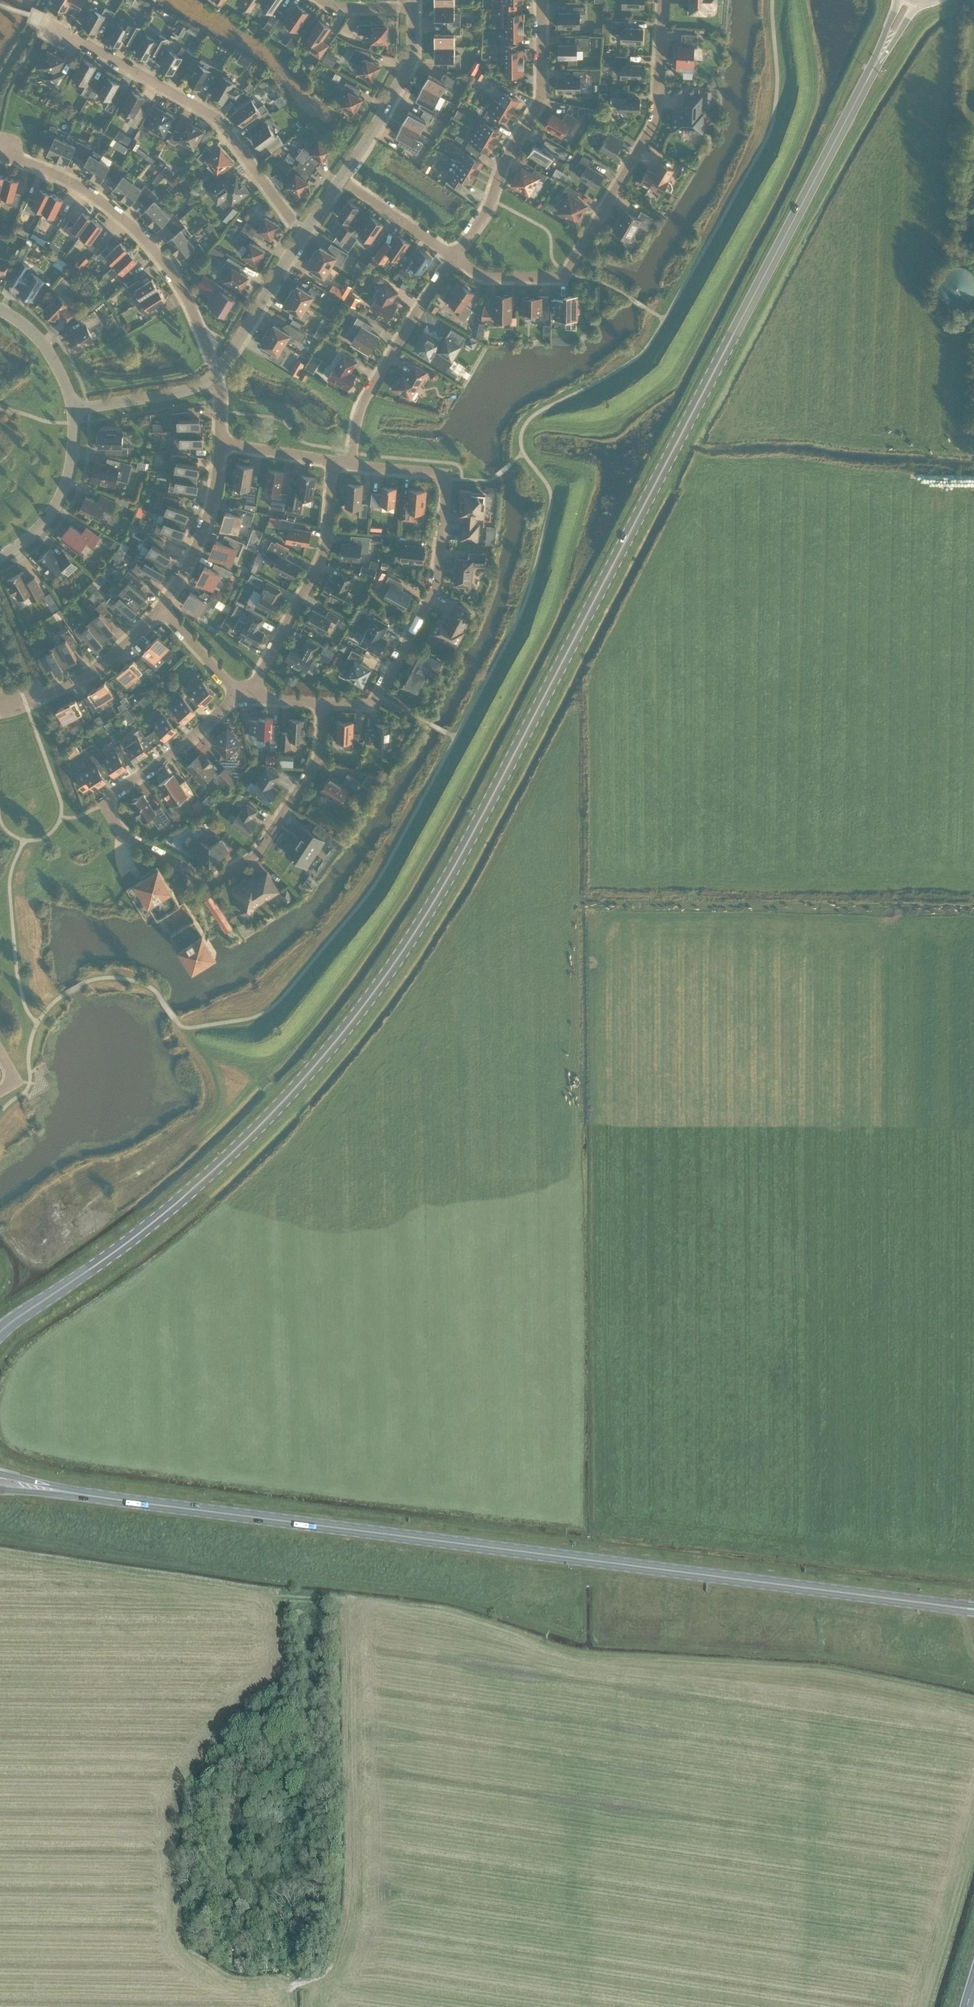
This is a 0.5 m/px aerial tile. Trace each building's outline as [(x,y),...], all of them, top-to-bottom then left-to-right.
[(66,10),(70,4),(79,10),(85,0),(56,0),(54,3),(66,10)] [(245,6),(251,10),(258,0),(250,0),(245,6)] [(275,24),(283,13),(277,9),(283,0),(265,0),(261,5),(273,13),(269,20),(275,24)] [(622,7),(638,8),(638,7),(645,7),(645,0),(623,0),(622,7)] [(690,13),(706,14),(707,4),(715,5),(716,0),(692,0),(692,3),(691,3),(690,13)] [(310,13),(297,4),(287,19),(282,15),(275,25),(285,32),(289,25),(298,31),(310,13)] [(455,12),(455,4),(435,4),(435,17),(448,17),(448,25),(461,25),(461,12),(455,12)] [(574,13),(559,12),(559,28),(580,28),(580,13),(586,13),(586,7),(574,6),(574,13)] [(81,23),(97,32),(104,19),(109,22),(115,12),(106,7),(102,14),(98,12),(97,7),(90,9),(92,13),(85,25),(81,23)] [(517,14),(517,8),(501,8),(501,26),(506,26),(524,26),(524,19),(524,14),(517,14)] [(310,50),(320,57),(329,44),(322,40),(331,28),(319,20),(307,38),(315,43),(310,50)] [(621,42),(643,43),(643,28),(625,28),(625,21),(613,20),(612,32),(622,33),(621,42)] [(109,39),(121,46),(124,40),(131,44),(140,28),(127,21),(124,27),(118,23),(109,39)] [(183,36),(188,27),(181,23),(176,32),(183,36)] [(388,44),(388,26),(380,26),(380,24),(358,24),(358,34),(373,34),(373,41),(379,41),(379,44),(388,44)] [(435,33),(435,46),(455,46),(455,34),(461,34),(461,25),(448,25),(448,33),(435,33)] [(524,33),(524,26),(506,26),(506,37),(501,37),(501,44),(517,44),(517,38),(524,38),(524,33)] [(136,52),(148,59),(152,51),(159,55),(168,38),(161,34),(158,40),(146,34),(140,44),(141,45),(136,52)] [(681,46),(678,46),(677,68),(684,68),(684,71),(693,71),(693,67),(696,67),(697,58),(694,58),(694,48),(697,48),(698,34),(684,34),(684,40),(682,40),(681,46)] [(559,58),(569,58),(569,64),(577,64),(577,50),(591,50),(591,37),(576,37),(576,45),(559,45),(559,58)] [(501,44),(501,62),(524,62),(524,55),(524,50),(517,50),(517,44),(501,44)] [(183,72),(193,53),(182,46),(178,55),(170,51),(161,67),(173,73),(176,68),(183,72)] [(455,46),(435,46),(435,59),(448,59),(448,67),(461,67),(461,54),(455,54),(455,46)] [(372,52),(356,48),(350,58),(363,65),(360,71),(365,74),(363,77),(372,81),(380,65),(370,60),(372,52)] [(49,72),(45,78),(58,86),(65,74),(58,70),(64,60),(53,54),(52,52),(50,53),(49,52),(48,53),(46,54),(46,56),(40,67),(49,72)] [(330,65),(335,56),(328,52),(323,61),(330,65)] [(611,66),(612,55),(603,55),(602,66),(611,66)] [(621,78),(641,79),(642,65),(627,64),(628,56),(616,55),(615,69),(621,69),(621,78)] [(93,90),(96,84),(90,81),(98,67),(84,59),(78,70),(77,69),(72,77),(87,85),(82,93),(89,97),(89,96),(93,90)] [(211,70),(218,74),(223,65),(215,60),(213,64),(209,62),(206,67),(199,63),(188,82),(201,89),(211,70)] [(524,69),(524,62),(501,62),(506,62),(506,73),(501,73),(501,80),(517,80),(517,74),(524,74),(524,69)] [(481,80),(484,74),(479,71),(475,77),(481,80)] [(559,78),(559,92),(580,92),(580,83),(586,83),(586,71),(574,71),(574,78),(559,78)] [(429,74),(423,85),(441,95),(447,84),(452,87),(456,79),(445,73),(441,80),(429,74)] [(235,85),(236,83),(223,76),(212,95),(225,103),(229,96),(238,101),(244,91),(235,85)] [(111,100),(106,108),(113,111),(120,99),(113,96),(120,84),(108,78),(100,93),(111,100)] [(347,81),(341,91),(345,98),(342,104),(347,107),(346,109),(353,113),(352,116),(353,116),(363,98),(357,95),(360,89),(347,81)] [(494,99),(514,111),(517,105),(520,100),(514,97),(517,92),(503,84),(500,89),(504,92),(498,101),(494,99)] [(428,103),(425,110),(436,116),(440,109),(435,106),(441,95),(423,85),(417,97),(428,103)] [(133,91),(123,109),(133,115),(128,123),(137,128),(144,115),(137,112),(145,98),(133,91)] [(612,91),(612,104),(620,105),(620,107),(619,108),(624,114),(628,111),(639,112),(640,98),(629,98),(629,92),(612,91)] [(681,113),(682,113),(675,113),(674,130),(684,130),(684,132),(692,132),(692,130),(702,131),(703,114),(700,114),(701,97),(686,96),(686,109),(681,113)] [(494,99),(485,115),(499,123),(502,118),(507,121),(510,116),(511,117),(514,111),(494,99)] [(235,114),(244,126),(251,120),(252,121),(258,116),(262,122),(272,115),(264,104),(258,108),(252,100),(242,108),(243,108),(235,114)] [(167,111),(166,113),(158,108),(152,118),(147,116),(140,128),(148,132),(151,128),(164,135),(174,117),(173,117),(174,115),(167,111)] [(432,124),(436,116),(425,110),(421,117),(409,111),(403,122),(421,131),(427,121),(432,124)] [(573,134),(581,120),(567,112),(562,120),(553,114),(545,126),(555,132),(557,137),(565,135),(564,133),(566,130),(573,134)] [(485,115),(476,130),(496,142),(499,136),(501,131),(496,128),(499,123),(485,115)] [(176,130),(170,140),(175,143),(178,139),(194,148),(199,139),(200,140),(205,131),(197,126),(196,127),(187,122),(181,132),(176,130)] [(421,131),(403,122),(397,133),(408,140),(404,147),(418,154),(424,143),(417,139),(421,131)] [(266,144),(272,152),(284,143),(278,134),(276,135),(268,125),(252,137),(261,148),(266,144)] [(48,153),(59,157),(66,141),(56,137),(58,132),(50,128),(46,140),(52,142),(52,144),(49,152),(48,152),(48,153)] [(476,130),(467,146),(481,154),(484,149),(489,152),(492,147),(492,148),(496,142),(476,130)] [(601,156),(608,154),(614,157),(624,140),(610,132),(605,140),(597,142),(601,156)] [(124,133),(120,140),(128,144),(132,138),(124,133)] [(547,167),(554,155),(563,158),(566,160),(570,153),(545,138),(545,139),(546,140),(542,148),(534,143),(534,144),(535,145),(528,156),(529,156),(530,154),(548,164),(547,167)] [(319,165),(323,160),(324,161),(332,148),(328,145),(328,143),(324,142),(320,139),(318,142),(308,141),(308,140),(296,157),(304,163),(307,157),(319,165)] [(117,140),(113,145),(118,148),(122,143),(117,140)] [(75,152),(81,155),(86,144),(78,141),(76,146),(66,141),(59,157),(69,162),(70,162),(69,161),(73,153),(75,152)] [(136,150),(139,144),(134,141),(130,146),(136,150)] [(81,169),(91,175),(101,160),(91,154),(94,149),(86,144),(81,155),(86,159),(87,161),(82,168),(81,169)] [(478,159),(481,154),(467,146),(458,161),(478,173),(481,167),(480,167),(483,162),(478,159)] [(206,160),(210,164),(208,166),(216,173),(218,175),(233,164),(232,162),(232,161),(229,156),(228,157),(222,148),(212,155),(205,150),(198,157),(204,162),(206,160)] [(584,155),(580,161),(577,166),(585,170),(580,178),(597,187),(604,175),(590,167),(594,161),(584,155)] [(458,161),(451,157),(446,169),(451,172),(447,179),(461,187),(466,180),(471,183),(474,179),(478,173),(458,161)] [(161,168),(165,163),(160,159),(156,164),(161,168)] [(110,165),(101,160),(91,175),(102,181),(102,180),(101,180),(106,172),(108,172),(114,175),(121,165),(113,160),(110,165)] [(428,172),(432,166),(426,162),(422,168),(428,172)] [(312,175),(295,163),(287,175),(289,176),(290,182),(288,185),(291,187),(292,193),(298,192),(301,194),(309,181),(308,181),(312,175)] [(668,180),(674,170),(662,163),(656,173),(649,169),(641,183),(649,188),(650,187),(661,193),(668,181),(668,180)] [(122,196),(133,182),(125,175),(128,171),(121,165),(114,175),(119,179),(119,181),(114,188),(113,188),(113,189),(122,196)] [(511,185),(519,190),(520,189),(529,194),(539,178),(544,181),(547,175),(535,168),(532,173),(522,168),(517,177),(516,177),(511,185)] [(565,182),(569,175),(563,172),(559,179),(565,182)] [(250,192),(244,184),(243,185),(237,176),(233,179),(230,174),(211,188),(216,195),(212,198),(217,205),(228,197),(233,203),(242,196),(242,197),(250,192)] [(19,180),(7,176),(2,195),(9,197),(8,203),(18,206),(22,194),(16,192),(19,180)] [(156,185),(161,179),(157,176),(152,182),(156,185)] [(208,179),(202,183),(207,189),(213,185),(208,179)] [(133,182),(122,196),(131,203),(132,203),(131,202),(137,195),(139,195),(144,199),(152,190),(145,184),(142,189),(133,182)] [(566,200),(559,212),(569,217),(568,219),(577,224),(582,215),(581,214),(586,205),(575,198),(579,191),(567,184),(560,197),(566,200)] [(25,209),(34,213),(37,207),(44,211),(53,193),(41,188),(36,200),(30,197),(25,209)] [(142,212),(141,212),(150,221),(162,208),(155,200),(159,196),(152,190),(144,199),(149,204),(149,206),(142,212)] [(53,193),(44,211),(51,214),(48,220),(58,225),(63,213),(58,211),(64,199),(53,193)] [(339,216),(349,223),(360,208),(349,201),(339,216)] [(162,208),(150,221),(158,229),(159,228),(158,228),(164,222),(166,222),(171,226),(171,227),(181,218),(174,212),(167,204),(162,208)] [(228,223),(239,211),(232,205),(221,217),(228,223)] [(625,210),(613,230),(624,236),(625,241),(636,239),(634,231),(638,224),(644,227),(647,223),(650,225),(654,218),(642,210),(638,217),(625,210)] [(63,228),(72,235),(76,229),(83,234),(94,218),(84,211),(76,222),(71,218),(63,228)] [(243,228),(262,239),(265,233),(272,237),(280,224),(266,216),(261,225),(249,218),(243,228)] [(384,225),(371,216),(360,233),(372,241),(367,248),(373,252),(381,241),(375,237),(384,225)] [(104,226),(94,218),(83,234),(88,238),(84,243),(93,250),(101,240),(96,236),(104,226)] [(168,239),(167,239),(174,249),(188,238),(193,234),(186,226),(181,218),(171,227),(175,232),(175,234),(168,239)] [(228,230),(234,234),(238,226),(232,222),(228,230)] [(207,234),(213,230),(208,224),(203,229),(207,234)] [(340,237),(346,241),(353,231),(344,225),(337,235),(340,237)] [(254,237),(242,229),(237,239),(248,246),(243,255),(256,263),(264,249),(251,242),(254,237)] [(385,243),(375,256),(381,260),(385,263),(390,254),(399,260),(411,243),(399,235),(392,244),(386,240),(385,243)] [(188,238),(174,249),(182,258),(182,257),(189,251),(191,252),(195,257),(205,250),(200,243),(195,246),(188,238)] [(111,258),(116,263),(130,250),(121,241),(112,250),(108,246),(98,255),(106,263),(111,258)] [(57,253),(61,247),(52,242),(48,248),(57,253)] [(346,242),(343,246),(349,251),(352,246),(346,242)] [(336,245),(331,252),(321,246),(319,250),(316,249),(313,255),(331,266),(335,261),(341,265),(348,253),(336,245)] [(212,246),(208,252),(214,256),(218,249),(212,246)] [(138,259),(130,250),(116,263),(125,272),(120,277),(124,282),(133,273),(129,268),(138,259)] [(409,257),(401,268),(402,268),(410,274),(411,274),(415,268),(422,273),(432,258),(421,250),(417,255),(412,252),(409,257)] [(80,270),(89,259),(84,255),(79,261),(78,260),(74,264),(80,270)] [(311,262),(309,267),(319,273),(316,278),(327,285),(333,275),(328,272),(331,266),(313,255),(309,261),(311,262)] [(63,270),(68,263),(58,256),(53,263),(63,270)] [(245,281),(249,276),(237,269),(241,263),(229,256),(223,267),(230,272),(226,279),(241,288),(242,287),(244,287),(246,283),(245,281)] [(10,260),(0,257),(0,274),(5,275),(10,260)] [(374,267),(378,262),(372,258),(369,264),(374,267)] [(20,292),(34,301),(46,281),(32,273),(31,274),(27,272),(31,266),(22,261),(10,280),(23,288),(20,292)] [(949,267),(946,268),(942,270),(940,273),(938,276),(936,279),(935,283),(935,287),(935,290),(936,294),(938,297),(940,300),(943,303),(947,305),(950,306),(954,307),(958,307),(961,306),(965,304),(968,302),(971,300),(973,297),(973,294),(973,278),(972,275),(970,272),(967,270),(964,268),(960,266),(957,266),(953,266),(952,266),(949,267)] [(385,281),(384,276),(380,274),(375,275),(373,279),(374,283),(378,285),(383,284),(385,281)] [(216,294),(209,305),(217,310),(216,312),(217,314),(218,315),(220,315),(221,315),(223,314),(225,315),(235,299),(220,290),(223,286),(216,282),(204,275),(199,285),(210,292),(211,291),(216,294)] [(128,287),(133,295),(131,297),(135,304),(144,298),(160,288),(153,278),(142,285),(138,280),(128,287)] [(341,289),(337,286),(332,293),(344,300),(352,287),(345,282),(341,289)] [(371,306),(390,318),(398,305),(392,302),(398,292),(386,284),(380,295),(378,294),(371,306)] [(461,284),(449,301),(462,310),(458,315),(465,320),(473,310),(466,305),(474,293),(461,284)] [(293,288),(289,294),(308,305),(312,299),(317,302),(323,293),(312,286),(308,291),(298,285),(295,289),(293,288)] [(160,288),(144,298),(149,305),(142,309),(148,318),(159,311),(155,306),(166,299),(160,288)] [(60,315),(68,322),(77,313),(69,305),(70,305),(59,294),(45,309),(56,320),(60,315)] [(288,301),(286,306),(296,312),(293,318),(291,322),(300,328),(303,324),(304,324),(310,314),(305,311),(308,305),(289,294),(286,300),(288,301)] [(505,294),(504,295),(496,295),(495,301),(486,301),(482,315),(495,316),(495,318),(511,318),(512,318),(512,317),(512,295),(510,295),(509,294),(505,294)] [(531,297),(531,295),(524,295),(524,297),(523,297),(523,313),(526,313),(526,318),(535,318),(535,313),(541,313),(541,318),(549,318),(549,305),(542,305),(542,298),(531,297)] [(578,296),(565,296),(565,299),(552,299),(551,318),(577,319),(577,311),(579,311),(579,303),(577,303),(578,296)] [(85,309),(91,303),(85,298),(79,303),(85,309)] [(358,311),(346,304),(343,309),(350,313),(355,316),(358,311)] [(436,313),(439,308),(433,304),(430,308),(436,313)] [(85,326),(69,336),(73,343),(73,345),(75,348),(77,348),(78,350),(89,342),(90,344),(97,339),(89,328),(101,320),(95,311),(81,320),(85,326)] [(357,335),(352,342),(369,353),(379,337),(370,332),(373,326),(358,317),(350,330),(357,335)] [(270,327),(266,333),(285,344),(288,338),(292,340),(295,340),(296,337),(302,341),(307,334),(289,324),(285,330),(275,324),(272,328),(270,327)] [(442,346),(425,335),(416,349),(447,368),(466,337),(452,329),(442,346)] [(282,350),(285,344),(266,333),(263,339),(265,340),(262,345),(273,351),(270,356),(281,363),(287,353),(282,350)] [(473,348),(477,342),(471,337),(467,344),(473,348)] [(354,378),(356,375),(351,372),(357,361),(344,353),(338,365),(337,364),(329,378),(336,383),(337,381),(348,388),(350,386),(352,386),(354,384),(355,382),(355,380),(354,378)] [(411,398),(420,382),(423,383),(429,372),(416,365),(410,375),(404,371),(398,382),(397,381),(392,388),(400,393),(401,392),(411,398)] [(303,371),(300,376),(305,379),(308,374),(303,371)] [(438,376),(437,373),(435,371),(431,372),(430,375),(431,378),(434,380),(437,379),(438,376)] [(203,423),(200,423),(200,419),(189,419),(188,411),(172,412),(172,413),(173,413),(173,424),(180,424),(180,431),(203,431),(203,423)] [(106,454),(128,455),(129,447),(123,447),(124,430),(123,430),(123,431),(117,431),(117,428),(108,428),(108,431),(100,430),(100,429),(99,447),(106,447),(106,454)] [(203,443),(203,431),(180,431),(182,431),(182,438),(175,438),(175,449),(175,450),(191,451),(191,443),(203,443)] [(177,467),(176,474),(199,478),(200,470),(198,469),(199,465),(187,463),(188,455),(172,454),(172,455),(170,465),(177,467)] [(95,472),(93,471),(92,478),(93,478),(93,480),(115,485),(117,479),(129,481),(133,464),(121,461),(119,468),(97,462),(95,472)] [(148,469),(149,462),(138,461),(137,468),(148,469)] [(253,467),(238,464),(237,471),(235,470),(233,475),(234,480),(235,480),(234,486),(243,488),(241,496),(247,497),(247,501),(255,502),(257,486),(250,485),(253,467)] [(281,492),(284,472),(269,469),(266,491),(274,492),(272,507),(285,509),(287,494),(281,492)] [(197,490),(199,478),(176,474),(179,475),(178,481),(171,480),(169,491),(168,491),(184,496),(186,488),(197,490)] [(291,494),(289,510),(301,512),(304,497),(313,499),(316,478),(302,475),(299,490),(293,488),(292,488),(292,489),(291,494)] [(367,517),(368,504),(362,503),(364,485),(349,483),(348,494),(347,493),(346,507),(361,508),(360,516),(367,517)] [(372,492),(371,506),(383,507),(383,505),(395,506),(397,488),(384,487),(383,493),(372,492)] [(400,518),(414,519),(415,512),(424,512),(424,505),(426,505),(427,498),(425,498),(426,490),(408,489),(407,498),(402,497),(400,518)] [(485,501),(485,495),(470,493),(471,491),(462,491),(461,499),(463,500),(461,515),(466,515),(466,523),(463,523),(462,539),(478,540),(479,524),(476,524),(476,516),(483,516),(484,510),(486,510),(487,501),(485,501)] [(87,495),(80,510),(99,519),(103,510),(111,514),(117,501),(102,494),(98,502),(94,500),(95,499),(87,495)] [(168,509),(165,515),(187,523),(190,516),(187,515),(189,511),(178,507),(181,499),(164,495),(165,496),(161,506),(168,509)] [(227,511),(222,526),(238,531),(241,522),(251,525),(255,512),(241,508),(239,514),(227,511)] [(183,535),(187,523),(165,515),(165,516),(167,517),(165,523),(159,521),(155,531),(154,531),(169,538),(172,531),(183,535)] [(289,528),(287,542),(301,544),(302,544),(309,545),(312,531),(294,528),(295,521),(282,518),(281,526),(289,528)] [(68,544),(79,552),(86,542),(93,547),(100,536),(87,526),(83,533),(72,525),(73,524),(72,523),(62,537),(69,543),(68,544)] [(151,548),(147,554),(167,566),(171,559),(169,558),(171,554),(161,548),(165,541),(150,534),(150,535),(145,545),(151,548)] [(234,554),(239,556),(244,542),(226,535),(223,542),(217,540),(212,554),(231,562),(234,554)] [(249,542),(259,545),(261,538),(252,535),(249,542)] [(356,535),(355,544),(342,543),(342,551),(341,552),(340,556),(341,556),(341,558),(360,560),(361,551),(369,552),(371,537),(356,535)] [(114,549),(118,543),(111,538),(107,544),(114,549)] [(424,559),(426,559),(426,550),(424,550),(425,546),(409,545),(410,539),(398,538),(398,544),(403,545),(402,561),(423,562),(424,559)] [(278,558),(273,568),(293,579),(300,565),(286,558),(290,550),(272,541),(265,554),(266,554),(267,553),(278,558)] [(63,567),(69,573),(77,566),(66,554),(61,559),(51,549),(39,560),(53,576),(63,567)] [(455,584),(472,586),(473,565),(485,566),(487,553),(470,552),(469,559),(458,558),(457,569),(456,568),(455,574),(456,574),(455,584)] [(120,561),(123,557),(115,553),(113,557),(120,561)] [(161,577),(167,566),(147,554),(147,555),(149,556),(146,562),(140,559),(134,568),(133,568),(147,578),(151,571),(161,577)] [(200,573),(196,580),(201,583),(202,581),(213,587),(218,578),(227,582),(233,571),(221,565),(218,571),(206,565),(202,573),(200,573)] [(374,578),(377,570),(362,565),(360,574),(374,578)] [(127,584),(122,589),(140,605),(145,598),(143,597),(146,593),(137,586),(142,580),(128,570),(128,571),(129,571),(122,580),(127,584)] [(323,592),(342,602),(349,589),(348,588),(354,577),(342,570),(336,582),(329,578),(323,592)] [(382,580),(385,573),(380,570),(376,577),(382,580)] [(24,571),(8,580),(9,580),(13,586),(10,587),(14,593),(16,592),(20,598),(29,593),(33,600),(45,593),(36,577),(28,581),(23,572),(24,571)] [(259,584),(262,578),(252,573),(249,579),(259,584)] [(391,584),(384,598),(390,601),(389,603),(393,606),(397,607),(398,606),(403,609),(404,610),(412,594),(411,594),(411,595),(399,588),(402,582),(390,575),(386,581),(391,584)] [(257,604),(275,613),(281,601),(274,598),(280,588),(267,581),(261,592),(263,593),(257,604)] [(132,614),(140,605),(122,589),(122,590),(124,592),(119,597),(114,592),(107,601),(106,601),(118,613),(123,607),(132,614)] [(106,597),(100,591),(97,594),(102,600),(106,597)] [(201,597),(192,591),(183,603),(203,616),(208,608),(209,610),(211,606),(214,608),(219,600),(205,591),(201,597)] [(100,599),(95,593),(90,597),(95,603),(100,599)] [(92,620),(107,638),(113,633),(111,631),(114,628),(107,619),(113,614),(101,602),(101,603),(93,610),(97,615),(92,620)] [(42,607),(47,615),(54,610),(50,603),(42,607)] [(228,613),(231,607),(226,604),(222,609),(228,613)] [(362,605),(358,612),(365,616),(369,609),(362,605)] [(449,624),(439,619),(432,633),(456,646),(463,632),(461,631),(471,612),(457,605),(451,617),(453,618),(449,624)] [(306,622),(324,632),(331,619),(337,622),(340,616),(330,610),(326,616),(313,609),(306,622)] [(240,619),(234,630),(241,633),(240,634),(243,636),(241,640),(250,645),(252,640),(258,644),(265,632),(259,629),(264,620),(264,618),(253,612),(252,614),(247,622),(246,623),(240,619)] [(347,625),(350,620),(345,617),(342,622),(347,625)] [(389,625),(375,617),(369,629),(361,644),(380,654),(388,639),(383,636),(389,625)] [(97,646),(107,638),(92,620),(88,623),(89,625),(88,627),(83,621),(75,628),(74,628),(84,642),(90,637),(97,646)] [(56,644),(68,665),(75,661),(74,658),(77,656),(72,646),(78,642),(69,628),(69,629),(59,635),(63,641),(56,644)] [(169,646),(159,635),(153,642),(151,640),(147,644),(149,646),(145,649),(146,651),(142,655),(156,669),(165,660),(160,655),(169,646)] [(293,646),(286,659),(294,663),(293,665),(300,668),(301,667),(306,670),(307,670),(313,673),(319,661),(313,658),(314,657),(313,656),(320,645),(308,639),(302,650),(293,646)] [(344,651),(347,646),(341,642),(338,648),(344,651)] [(68,665),(56,644),(51,647),(53,650),(51,650),(48,644),(38,650),(38,649),(46,668),(53,664),(57,671),(68,665)] [(326,655),(324,660),(328,663),(335,651),(325,645),(321,653),(326,655)] [(356,683),(363,687),(367,680),(366,679),(372,669),(361,663),(365,656),(352,649),(346,661),(353,665),(346,677),(356,682),(356,683)] [(409,675),(405,682),(418,689),(422,682),(424,683),(429,675),(426,674),(431,665),(439,670),(443,662),(422,651),(414,667),(412,666),(407,674),(409,675)] [(129,661),(125,664),(126,666),(119,671),(129,683),(149,666),(141,657),(136,660),(135,659),(130,663),(129,661)] [(144,681),(150,688),(162,678),(151,665),(145,670),(150,675),(144,681)] [(194,692),(190,697),(198,706),(203,702),(204,703),(208,700),(208,701),(214,696),(213,695),(215,694),(202,680),(192,689),(194,692)] [(97,684),(92,688),(93,689),(89,692),(90,693),(85,697),(95,713),(103,708),(100,702),(113,694),(106,681),(98,686),(97,684)] [(196,711),(183,697),(173,706),(171,703),(165,708),(180,723),(184,719),(186,720),(189,717),(190,718),(197,712),(196,711)] [(67,704),(59,707),(65,721),(82,712),(86,720),(92,716),(83,698),(77,701),(76,699),(72,701),(71,699),(66,702),(67,704)] [(131,708),(120,713),(125,724),(136,719),(131,708)] [(99,725),(104,722),(100,714),(95,718),(99,725)] [(157,727),(152,731),(161,741),(166,736),(167,738),(170,735),(171,735),(178,729),(177,728),(164,714),(154,724),(157,727)] [(259,736),(271,736),(271,742),(279,743),(280,724),(273,724),(273,718),(260,717),(260,718),(260,720),(250,720),(250,732),(259,733),(259,735),(259,736)] [(290,719),(289,732),(282,732),(281,747),(291,748),(292,739),(305,739),(306,726),(307,727),(308,718),(301,717),(301,719),(290,719)] [(354,722),(338,721),(338,730),(336,730),(336,739),(337,739),(337,740),(346,741),(345,748),(353,749),(353,747),(360,747),(361,733),(354,733),(354,722)] [(381,746),(385,747),(388,745),(390,745),(391,724),(377,723),(376,729),(367,729),(366,742),(376,743),(376,744),(378,744),(379,745),(381,746)] [(137,737),(126,744),(137,759),(138,760),(145,755),(145,754),(148,752),(147,750),(153,747),(146,736),(141,728),(134,733),(137,737)] [(226,755),(220,760),(230,771),(240,762),(232,752),(241,743),(235,736),(233,729),(229,730),(228,729),(227,731),(224,731),(224,733),(214,742),(226,755)] [(116,774),(124,769),(123,768),(127,766),(126,764),(132,761),(120,743),(114,747),(116,751),(105,758),(116,774)] [(65,751),(70,758),(80,751),(76,744),(65,751)] [(96,764),(78,776),(83,783),(81,784),(86,791),(94,786),(95,787),(97,786),(97,787),(104,783),(103,782),(107,779),(106,778),(111,774),(96,751),(90,755),(96,764)] [(210,777),(209,777),(216,771),(211,766),(214,764),(208,758),(206,760),(201,754),(188,767),(203,783),(204,782),(204,783),(206,783),(210,779),(210,777)] [(275,763),(275,755),(267,754),(266,762),(275,763)] [(242,773),(237,767),(231,773),(236,778),(242,773)] [(279,789),(273,785),(275,781),(276,782),(281,775),(268,767),(261,778),(260,777),(251,791),(269,803),(279,789)] [(218,775),(228,786),(235,779),(225,769),(218,775)] [(360,780),(349,773),(342,784),(337,781),(338,779),(331,775),(322,789),(334,797),(333,798),(346,806),(358,788),(356,786),(360,780)] [(368,774),(362,784),(373,790),(384,780),(368,774)] [(171,777),(160,784),(174,804),(177,802),(178,799),(185,794),(188,798),(194,794),(186,780),(180,784),(174,776),(171,777)] [(237,804),(243,795),(234,789),(228,798),(237,804)] [(152,815),(160,827),(171,820),(161,806),(155,810),(144,794),(132,802),(136,809),(135,809),(139,815),(140,814),(144,821),(152,815)] [(197,812),(204,807),(199,799),(192,803),(197,812)] [(242,810),(232,824),(249,835),(258,821),(253,818),(258,810),(248,803),(243,811),(242,810)] [(297,837),(287,853),(302,863),(304,859),(309,863),(315,854),(310,851),(313,846),(318,849),(324,840),(311,832),(301,825),(297,832),(300,834),(298,837),(297,837)] [(183,846),(184,847),(193,851),(198,854),(197,855),(208,861),(208,860),(211,861),(214,859),(215,860),(225,854),(224,853),(229,850),(222,839),(211,846),(209,845),(199,840),(190,835),(184,846),(183,846)] [(333,835),(328,843),(340,850),(345,843),(333,835)] [(172,889),(158,866),(143,875),(144,878),(127,888),(149,923),(162,915),(174,936),(175,936),(197,972),(210,964),(207,959),(217,952),(208,938),(198,921),(185,900),(181,902),(172,889)] [(254,879),(244,886),(243,884),(235,889),(234,892),(239,898),(240,897),(244,902),(242,911),(243,913),(251,915),(253,913),(255,904),(265,897),(267,900),(280,891),(268,873),(256,881),(254,879)] [(287,904),(294,899),(287,888),(280,893),(287,904)]
